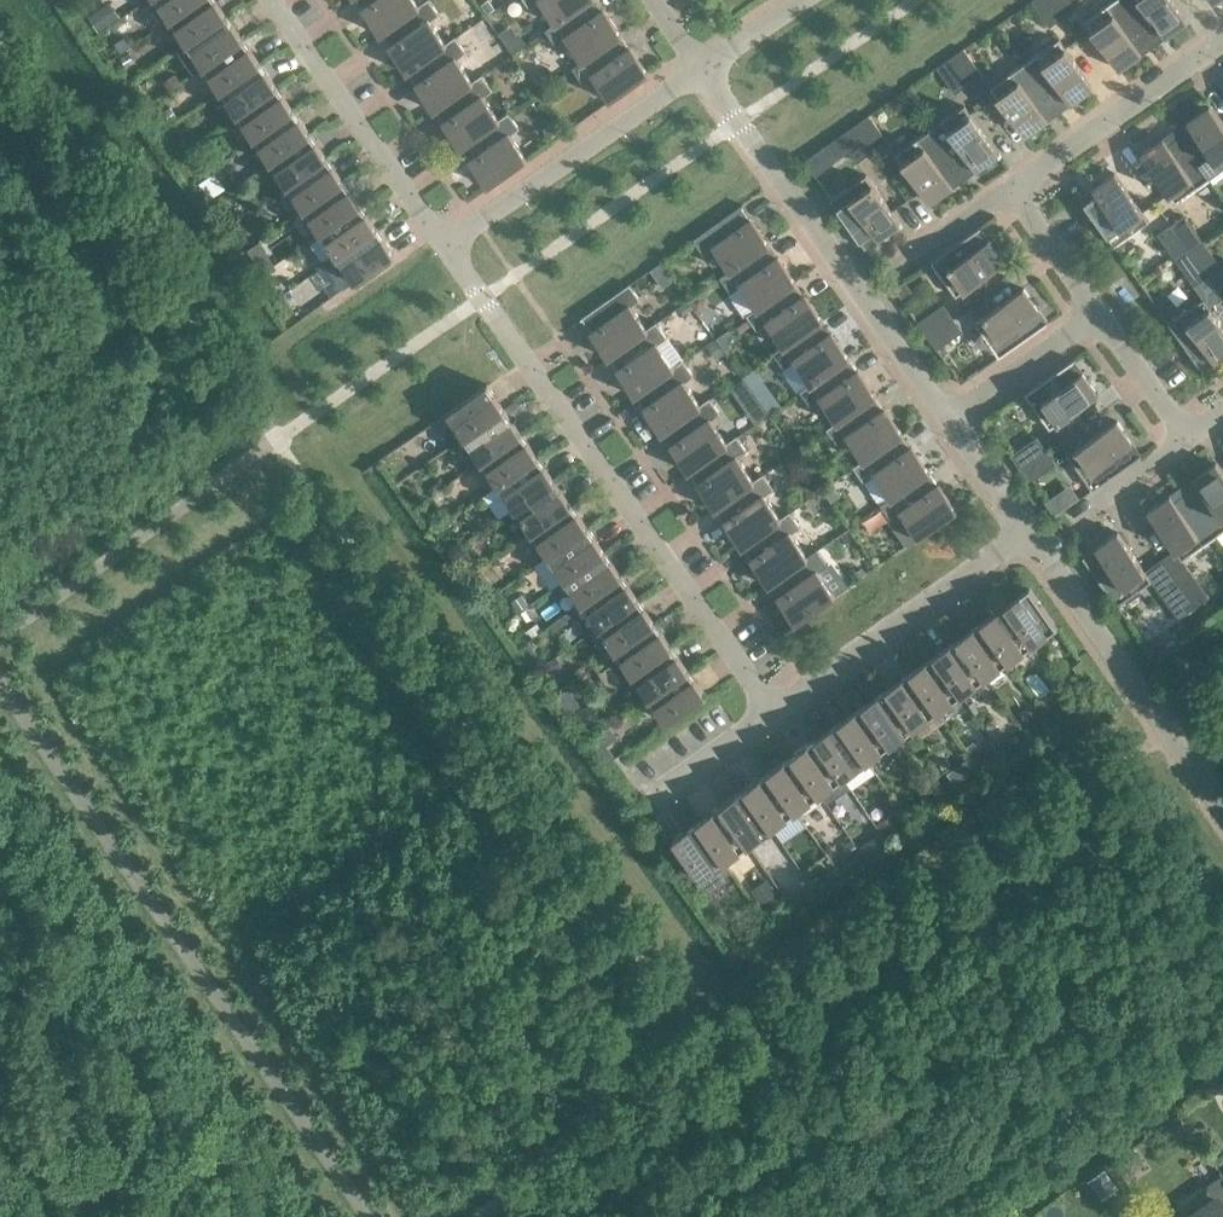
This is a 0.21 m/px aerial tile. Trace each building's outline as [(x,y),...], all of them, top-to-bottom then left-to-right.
[(170,19),(197,0),(157,0),(170,19)] [(216,0),(197,0),(170,19),(187,43),(227,15),(216,0)] [(379,30),(377,31),(379,35),(428,0),(427,0),(419,6),(415,0),(358,0),(379,30)] [(429,0),(428,0),(379,35),(380,35),(382,34),(405,68),(404,69),(406,72),(455,38),(455,37),(445,44),(430,21),(439,15),(429,0)] [(481,4),(487,13),(494,8),(488,0),(481,4)] [(529,8),(539,1),(555,24),(545,30),(546,31),(590,0),(524,0),(529,8)] [(546,31),(556,46),(566,39),(581,61),(572,68),(572,69),(622,34),(619,31),(618,32),(595,0),(590,0),(546,31)] [(1051,0),(1033,0),(1031,1),(1048,25),(1062,16),(1051,0)] [(1071,0),(1051,0),(1062,16),(1075,6),(1071,0)] [(1121,0),(1114,0),(1085,21),(1119,69),(1141,54),(1137,48),(1149,40),(1121,0)] [(1149,40),(1161,31),(1165,37),(1187,21),(1173,0),(1121,0),(1149,40)] [(243,39),(227,15),(187,43),(203,67),(243,39)] [(513,36),(509,29),(508,28),(500,34),(505,41),(513,36)] [(113,41),(120,51),(130,44),(123,34),(113,41)] [(622,35),(622,34),(572,69),(583,84),(592,77),(609,101),(649,73),(646,69),(644,70),(621,36),(622,35)] [(466,53),(455,38),(406,72),(407,73),(408,72),(432,106),(430,107),(433,110),(482,76),(482,75),(472,82),(456,59),(466,53)] [(260,62),(243,39),(203,67),(220,90),(260,62)] [(1059,39),(1025,63),(1055,106),(1066,98),(1071,104),(1093,88),(1059,39)] [(981,72),(964,49),(950,58),(967,82),(981,72)] [(129,53),(121,58),(126,67),(134,61),(129,53)] [(967,82),(950,58),(937,68),(953,92),(967,82)] [(277,86),(260,62),(220,90),(237,114),(277,86)] [(991,87),(981,72),(967,82),(983,105),(985,104),(984,103),(995,95),(1024,136),(1047,120),(1043,114),(1055,106),(1025,63),(991,87)] [(165,82),(170,89),(181,81),(176,74),(165,82)] [(493,90),(482,76),(433,110),(433,111),(435,110),(459,144),(457,145),(460,148),(509,114),(508,113),(499,119),(483,97),(493,90)] [(293,110),(277,86),(237,114),(254,138),(293,110)] [(964,106),(930,130),(960,173),(972,164),(976,170),(999,154),(964,106)] [(1179,136),(1209,179),(1222,169),(1222,126),(1209,106),(1187,122),(1191,128),(1179,136)] [(177,115),(170,107),(164,112),(170,120),(177,115)] [(310,133),(293,110),(254,138),(270,161),(310,133)] [(519,128),(509,114),(460,148),(460,149),(462,148),(485,182),(484,183),(487,187),(527,159),(510,135),(519,128)] [(886,139),(869,115),(856,125),(873,149),(886,139)] [(553,141),(563,133),(555,122),(548,127),(547,132),(553,141)] [(873,149),(856,125),(838,137),(855,161),(873,149)] [(960,173),(930,130),(896,154),(930,203),(952,187),(948,181),(960,173)] [(327,157),(310,133),(270,161),(287,185),(327,157)] [(1209,179),(1179,136),(1167,145),(1163,139),(1141,155),(1175,203),(1209,179)] [(344,181),(327,157),(287,185),(304,209),(344,181)] [(1081,196),(1080,198),(1114,246),(1149,221),(1115,173),(1092,189),(1097,194),(1085,202),(1081,196)] [(866,175),(831,200),(865,248),(867,247),(863,241),(874,234),(878,239),(900,223),(866,175)] [(360,205),(344,181),(304,209),(320,233),(360,205)] [(377,228),(360,205),(320,233),(337,256),(377,228)] [(743,207),(742,205),(693,240),(704,255),(713,249),(729,271),(719,278),(720,278),(769,244),(767,240),(765,241),(742,208),(743,207)] [(1186,217),(1172,227),(1189,251),(1203,241),(1186,217)] [(981,228),(980,227),(932,261),(956,296),(1005,262),(989,240),(983,244),(975,233),(981,228)] [(1189,251),(1172,227),(1159,236),(1176,260),(1189,251)] [(394,253),(377,228),(337,256),(354,281),(394,253)] [(1220,265),(1203,241),(1189,251),(1206,275),(1220,265)] [(260,242),(247,251),(254,261),(267,252),(260,242)] [(770,245),(769,244),(720,278),(730,293),(740,287),(756,309),(746,316),(747,316),(796,282),(794,278),(792,279),(768,246),(770,245)] [(1206,275),(1189,251),(1176,260),(1192,284),(1206,275)] [(905,280),(893,288),(902,301),(914,293),(905,280)] [(797,282),(796,282),(747,316),(757,331),(767,324),(782,347),(773,353),(773,354),(823,320),(820,316),(819,317),(795,284),(797,282)] [(640,300),(629,284),(580,319),(581,321),(583,320),(606,353),(605,354),(607,358),(657,323),(656,322),(646,329),(631,307),(640,300)] [(975,322),(999,357),(1048,323),(1047,322),(1041,326),(1033,315),(1039,311),(1023,288),(975,322)] [(695,310),(700,307),(701,299),(698,294),(688,301),(695,310)] [(1168,323),(1203,372),(1204,371),(1200,365),(1211,357),(1215,363),(1222,357),(1222,326),(1203,298),(1168,323)] [(693,308),(688,301),(679,307),(684,314),(693,308)] [(942,306),(918,323),(927,336),(951,319),(942,306)] [(961,333),(951,319),(927,336),(937,350),(961,333)] [(823,320),(773,354),(784,369),(793,362),(809,385),(799,391),(800,392),(849,358),(847,354),(845,355),(822,322),(823,320)] [(667,338),(657,323),(607,358),(608,359),(609,358),(633,391),(631,392),(634,396),(683,361),(683,360),(673,367),(657,345),(667,338)] [(735,339),(729,330),(717,338),(726,350),(731,346),(729,343),(735,339)] [(725,353),(715,339),(707,344),(716,359),(725,353)] [(850,358),(849,358),(800,392),(810,407),(820,400),(836,423),(826,429),(827,430),(876,396),(874,392),(872,393),(848,359),(850,358)] [(1074,361),(1073,360),(1025,394),(1050,429),(1098,395),(1082,372),(1077,376),(1069,365),(1074,361)] [(694,376),(683,361),(634,396),(634,397),(636,395),(660,429),(658,430),(661,434),(710,399),(709,398),(700,405),(684,382),(694,376)] [(754,369),(743,377),(753,391),(765,383),(754,369)] [(751,390),(742,377),(729,385),(739,399),(751,390)] [(504,409),(487,385),(447,413),(464,437),(504,409)] [(877,396),(876,396),(827,430),(837,445),(847,438),(862,461),(853,467),(854,468),(903,433),(900,430),(899,431),(875,397),(877,396)] [(720,414),(710,399),(661,434),(661,435),(663,433),(686,467),(685,468),(687,472),(737,437),(736,436),(727,443),(711,420),(720,414)] [(521,433),(504,409),(464,437),(481,461),(521,433)] [(1068,455),(1093,490),(1141,456),(1140,454),(1134,458),(1126,447),(1132,443),(1116,421),(1068,455)] [(538,456),(521,433),(481,461),(498,485),(538,456)] [(903,434),(903,433),(854,468),(864,483),(873,476),(889,499),(880,505),(880,506),(930,471),(927,468),(926,469),(902,435),(903,434)] [(747,452),(737,437),(687,472),(688,472),(690,471),(713,505),(712,506),(714,510),(763,475),(763,474),(753,481),(738,458),(747,452)] [(1035,438),(1011,455),(1021,469),(1045,452),(1035,438)] [(1054,466),(1045,452),(1021,469),(1030,482),(1054,466)] [(554,480),(538,456),(498,485),(515,508),(554,480)] [(1186,493),(1216,536),(1222,531),(1222,473),(1216,463),(1193,479),(1198,485),(1186,493)] [(930,472),(930,471),(880,506),(891,521),(900,514),(917,538),(957,510),(954,506),(952,507),(929,473),(930,472)] [(774,490),(763,475),(714,510),(715,510),(716,509),(740,543),(738,544),(741,548),(790,513),(790,512),(780,519),(764,496),(774,490)] [(571,504),(554,480),(515,508),(531,532),(571,504)] [(837,494),(832,487),(831,485),(823,491),(828,499),(837,494)] [(1216,536),(1186,493),(1174,501),(1170,495),(1147,511),(1176,552),(1163,561),(1196,607),(1209,598),(1182,559),(1216,536)] [(588,528),(571,504),(531,532),(548,556),(588,528)] [(801,528),(790,513),(741,548),(743,547),(767,581),(765,582),(768,586),(817,551),(816,550),(807,557),(791,534),(801,528)] [(605,551),(588,528),(548,556),(565,579),(605,551)] [(1084,556),(1083,557),(1117,605),(1151,581),(1178,619),(1196,607),(1163,561),(1146,573),(1118,532),(1095,548),(1099,554),(1088,562),(1084,556)] [(621,575),(605,551),(565,579),(581,603),(621,575)] [(827,566),(817,551),(768,586),(770,585),(793,619),(792,620),(795,624),(835,596),(818,572),(827,566)] [(638,599),(621,575),(581,603),(598,627),(638,599)] [(1057,627),(1029,587),(1005,605),(1033,644),(1057,627)] [(511,601),(518,611),(528,604),(521,594),(511,601)] [(655,622),(638,599),(598,627),(615,651),(655,622)] [(1033,644),(1005,605),(981,621),(1009,661),(1033,644)] [(1009,661),(981,621),(957,638),(985,678),(1009,661)] [(671,646),(655,622),(615,651),(632,674),(671,646)] [(985,678),(957,638),(934,655),(962,694),(985,678)] [(529,643),(520,649),(528,661),(537,654),(529,643)] [(688,670),(671,646),(632,674),(648,698),(688,670)] [(962,694),(934,655),(910,671),(938,711),(962,694)] [(550,675),(561,667),(555,659),(543,667),(550,675)] [(705,694),(688,670),(648,698),(666,723),(705,694)] [(938,711),(910,671),(886,688),(914,728),(938,711)] [(914,728),(886,688),(863,705),(891,745),(914,728)] [(580,706),(569,689),(556,698),(568,714),(580,706)] [(891,745),(863,705),(839,721),(867,761),(891,745)] [(867,761),(839,721),(815,738),(843,778),(867,761)] [(585,745),(601,766),(614,756),(598,735),(585,745)] [(850,788),(843,778),(815,738),(791,755),(819,795),(827,805),(850,788)] [(973,741),(965,747),(979,767),(999,753),(991,741),(979,749),(973,741)] [(942,752),(935,757),(943,768),(950,764),(942,752)] [(819,795),(791,755),(768,772),(796,811),(819,795)] [(796,811),(768,772),(744,788),(772,828),(796,811)] [(772,828),(744,788),(720,805),(748,845),(772,828)] [(748,845),(720,805),(697,822),(725,861),(748,845)] [(903,826),(893,811),(876,823),(886,838),(903,826)] [(732,872),(725,861),(697,822),(672,839),(709,892),(725,881),(723,879),(732,872)] [(888,846),(879,833),(871,839),(880,852),(888,846)] [(841,846),(851,859),(859,854),(850,840),(841,846)] [(782,873),(790,885),(802,876),(794,865),(782,873)] [(750,892),(764,913),(781,901),(767,881),(750,892)] [(1104,1168),(1089,1178),(1103,1198),(1118,1188),(1104,1168)] [(1221,1176),(1177,1206),(1185,1216),(1222,1216),(1222,1179),(1221,1176)]
